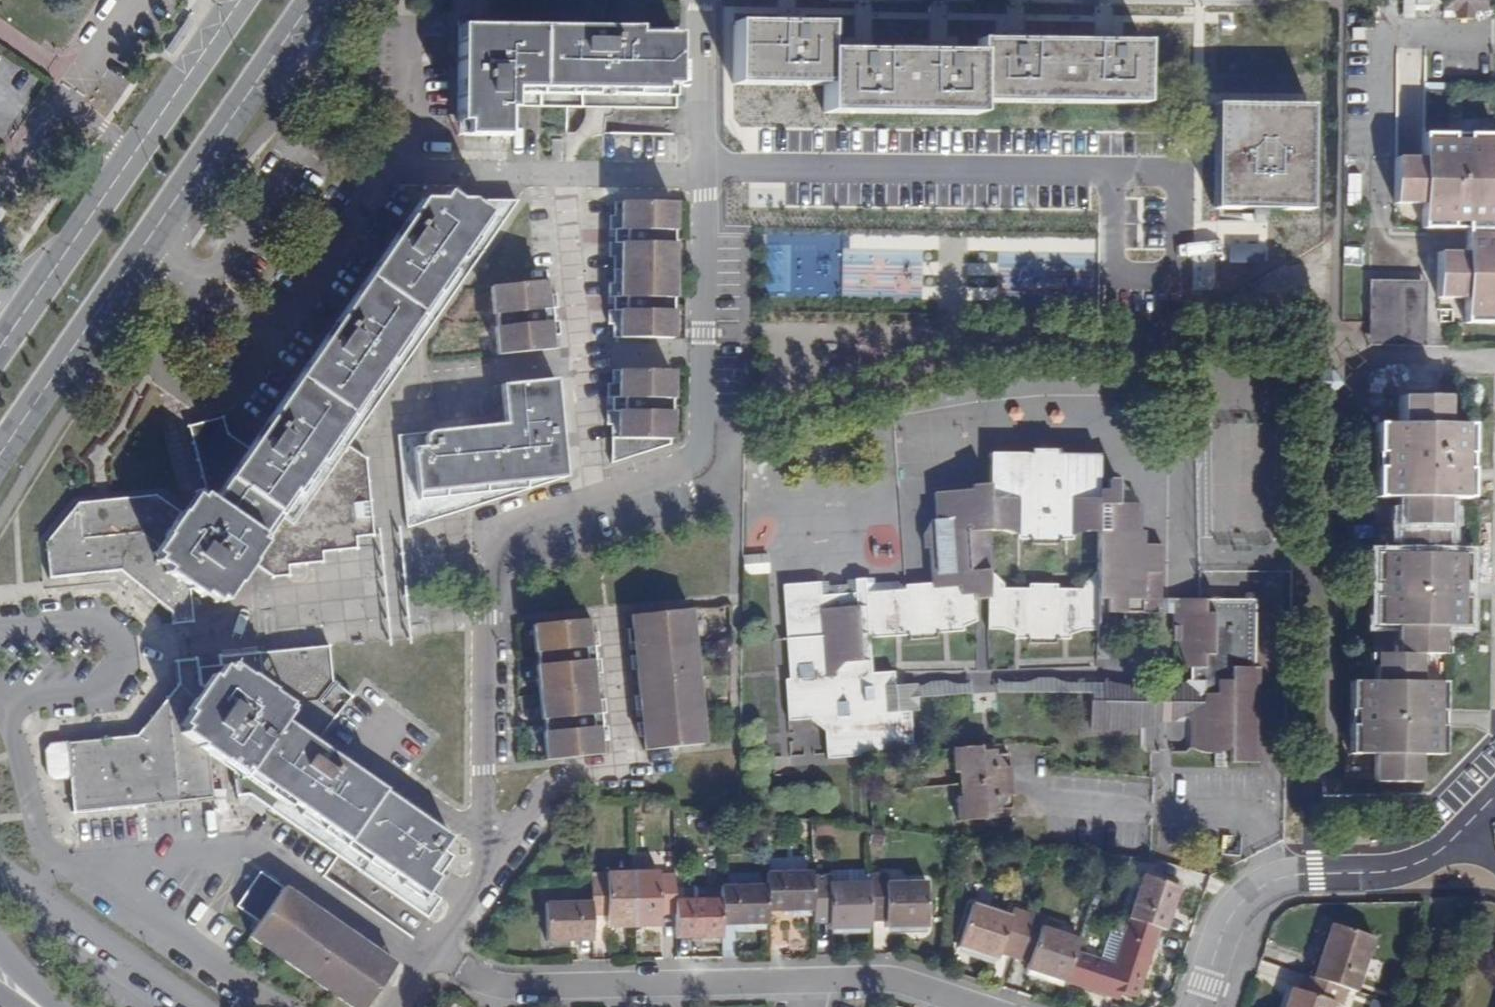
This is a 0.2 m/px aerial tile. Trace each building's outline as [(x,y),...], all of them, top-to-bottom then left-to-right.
[(181,14),(187,17),(199,0),(191,0),(181,14)] [(1438,11),(1452,11),(1451,18),(1470,19),(1470,11),(1481,11),(1481,0),(1438,0),(1438,11)] [(796,14),(777,14),(777,23),(785,23),(785,20),(786,18),(788,17),(796,15),(796,14)] [(1094,42),(1025,41),(1016,41),(1016,38),(1015,36),(1014,35),(1006,32),(1005,41),(976,40),(975,53),(946,53),(947,44),(938,46),(937,47),(935,49),(935,52),(927,52),(872,52),(864,51),(864,49),(863,46),(861,45),(853,43),(853,51),(825,51),(825,24),(796,23),(796,15),(788,17),(786,18),(785,20),(785,23),(777,23),(734,22),(733,79),(824,80),(824,86),(824,107),(975,109),(976,102),(976,96),(1141,98),(1142,42),(1113,42),(1113,34),(1104,36),(1103,37),(1102,39),(1102,42),(1094,42)] [(511,138),(512,106),(673,108),(674,89),(678,88),(678,47),(673,47),(674,28),(462,24),(460,124),(468,124),(468,137),(511,138)] [(1016,38),(1016,41),(1025,41),(1025,32),(1006,32),(1014,35),(1015,36),(1016,38)] [(1094,33),(1094,42),(1102,42),(1102,39),(1103,37),(1104,36),(1113,34),(1113,33),(1094,33)] [(864,49),(864,51),(872,52),(872,43),(853,42),(853,43),(861,45),(863,46),(864,49)] [(927,43),(927,52),(935,52),(935,49),(937,47),(938,46),(947,44),(927,43)] [(1304,105),(1221,104),(1220,208),(1303,210),(1304,105)] [(1493,159),(1493,135),(1390,135),(1390,177),(1417,178),(1417,202),(1448,203),(1448,196),(1463,196),(1463,202),(1463,227),(1436,227),(1434,285),(1463,285),(1462,311),(1494,311),(1494,222),(1492,222),(1493,215),(1493,205),(1492,203),(1493,192),(1494,191),(1494,159),(1493,159)] [(182,513),(179,510),(163,534),(165,536),(152,553),(156,557),(154,561),(165,569),(163,572),(176,582),(177,580),(187,587),(187,590),(199,599),(202,595),(214,603),(217,600),(223,603),(235,585),(237,587),(252,564),(269,579),(288,577),(287,567),(321,564),(321,553),(355,551),(354,539),(373,538),(368,460),(348,447),(519,203),(422,200),(251,447),(226,432),(222,415),(189,426),(208,500),(193,521),(182,513)] [(612,325),(612,338),(671,338),(673,204),(614,202),(614,215),(609,215),(609,229),(613,229),(639,230),(639,242),(613,242),(609,242),(608,257),(613,257),(613,283),(607,283),(608,297),(613,297),(639,298),(639,311),(613,311),(608,310),(607,324),(612,325)] [(639,242),(639,230),(613,229),(613,242),(639,242)] [(1410,322),(1423,307),(1423,269),(1410,255),(1379,255),(1367,268),(1366,310),(1378,322),(1410,322)] [(1368,255),(1367,268),(1379,255),(1368,255)] [(1410,255),(1423,269),(1423,256),(1410,255)] [(557,321),(554,321),(528,324),(526,312),(552,309),(556,309),(555,294),(551,295),(549,281),(490,286),(498,355),(556,349),(555,335),(559,334),(557,321)] [(613,297),(613,311),(639,311),(639,298),(613,297)] [(1423,307),(1410,322),(1423,322),(1423,307)] [(526,312),(528,324),(554,321),(552,309),(526,312)] [(1378,322),(1366,310),(1366,322),(1378,322)] [(607,398),(612,398),(639,399),(639,413),(611,412),(607,412),(606,426),(611,426),(610,464),(669,445),(671,371),(613,371),(612,384),(607,384),(607,398)] [(396,436),(406,530),(565,478),(554,380),(500,386),(504,425),(451,430),(451,436),(439,437),(437,436),(435,433),(430,433),(426,434),(424,435),(423,438),(410,439),(409,435),(396,436)] [(1468,554),(1444,553),(1444,499),(1468,499),(1468,425),(1443,425),(1444,397),(1401,397),(1400,425),(1375,425),(1375,452),(1380,452),(1381,467),(1375,467),(1375,498),(1399,498),(1399,553),(1374,553),(1374,580),(1380,580),(1380,598),(1374,597),(1374,625),(1398,626),(1398,653),(1376,654),(1375,682),(1351,682),(1351,709),(1356,710),(1357,723),(1351,723),(1351,754),(1375,754),(1375,781),(1420,782),(1420,755),(1445,755),(1445,724),(1439,724),(1440,710),(1445,711),(1446,682),(1421,682),(1421,654),(1443,655),(1444,626),(1468,627),(1468,598),(1463,597),(1463,582),(1468,582),(1468,554)] [(612,398),(611,412),(639,413),(639,399),(612,398)] [(787,681),(783,685),(786,724),(809,722),(824,733),(825,756),(826,760),(913,754),(910,713),(889,714),(887,690),(897,689),(896,674),(875,675),(872,639),(909,636),(910,641),(938,640),(938,634),(964,632),(964,628),(977,621),(976,601),(987,600),(987,629),(1001,629),(1014,634),(1014,639),(1028,639),(1028,645),(1056,645),(1056,639),(1071,640),(1071,634),(1085,630),(1098,630),(1099,600),(1108,601),(1108,616),(1126,616),(1127,600),(1146,601),(1146,616),(1164,616),(1164,601),(1164,546),(1146,546),(1147,532),(1141,532),(1141,504),(1118,504),(1118,479),(1106,479),(1106,490),(1099,490),(1099,453),(1058,452),(1058,447),(1029,447),(1030,452),(989,452),(988,488),(969,490),(969,494),(933,497),(934,525),(931,525),(925,539),(925,554),(929,554),(931,584),(906,586),(906,592),(866,595),(865,580),(855,580),(855,595),(820,597),(819,582),(780,586),(787,681)] [(1118,504),(1141,504),(1118,479),(1118,504)] [(191,626),(187,590),(187,587),(177,580),(176,582),(163,572),(165,569),(154,561),(156,557),(152,553),(165,536),(163,534),(179,510),(151,492),(74,499),(47,538),(52,574),(124,566),(172,615),(173,627),(191,626)] [(182,513),(193,521),(208,500),(196,492),(182,513)] [(377,615),(410,609),(404,573),(385,576),(386,584),(372,586),(377,615)] [(845,580),(845,584),(828,586),(828,582),(819,582),(820,597),(855,595),(855,580),(845,580)] [(195,662),(221,660),(214,603),(202,595),(199,599),(187,590),(191,626),(195,662)] [(1191,670),(1196,670),(1196,683),(1209,684),(1209,701),(1189,717),(1193,722),(1193,749),(1198,749),(1198,751),(1201,752),(1205,754),(1211,754),(1218,754),(1225,752),(1228,752),(1231,751),(1231,748),(1234,749),(1234,761),(1264,762),(1265,666),(1260,667),(1260,597),(1249,597),(1250,601),(1177,601),(1177,616),(1176,643),(1182,642),(1191,670)] [(1146,616),(1146,601),(1127,600),(1126,616),(1146,616)] [(1177,601),(1164,601),(1164,616),(1177,616),(1177,601)] [(631,666),(636,666),(639,693),(634,694),(635,708),(640,707),(667,704),(668,717),(642,720),(637,720),(638,735),(643,735),(645,748),(705,743),(689,606),(630,612),(632,628),(626,628),(628,642),(633,641),(660,638),(661,651),(634,654),(630,655),(631,666)] [(604,696),(599,697),(597,669),(601,668),(600,657),(594,657),(566,660),(566,647),(592,644),(598,644),(597,629),(592,630),(590,615),(531,621),(545,757),(605,752),(604,738),(608,737),(607,724),(602,724),(575,727),(573,715),(600,712),(606,711),(604,696)] [(661,651),(660,638),(633,641),(634,654),(661,651)] [(566,647),(566,660),(594,657),(592,644),(566,647)] [(443,854),(451,843),(315,747),(350,701),(331,685),(328,650),(221,660),(222,668),(195,670),(195,662),(176,664),(178,686),(137,738),(49,747),(44,753),(47,778),(53,782),(69,781),(73,816),(248,799),(425,922),(439,903),(430,896),(453,862),(443,854)] [(222,668),(221,660),(195,662),(195,670),(222,668)] [(918,697),(981,693),(1096,695),(1095,731),(1139,732),(1163,718),(1178,718),(1182,723),(1189,717),(1209,701),(1209,684),(1196,683),(1192,683),(1178,696),(1129,688),(1129,682),(1104,682),(1103,687),(1072,686),(1058,682),(1042,681),(1029,685),(982,683),(897,689),(887,690),(889,714),(910,713),(913,754),(922,753),(918,697)] [(914,763),(913,754),(826,760),(825,756),(789,759),(786,724),(783,685),(774,686),(778,759),(771,760),(772,777),(790,776),(790,771),(914,763)] [(640,707),(642,720),(668,717),(667,704),(640,707)] [(573,715),(575,727),(602,724),(600,712),(573,715)] [(980,749),(952,751),(957,826),(984,825),(984,819),(1000,818),(1000,812),(1008,799),(1012,800),(1010,771),(1006,771),(997,758),(996,753),(980,753),(980,749)] [(767,874),(767,886),(768,911),(813,910),(812,877),(812,872),(767,874)] [(871,922),(869,875),(869,872),(828,872),(829,877),(812,877),(813,910),(814,923),(831,923),(831,929),(871,928),(871,922)] [(635,927),(633,873),(608,874),(608,878),(592,877),(593,894),(593,916),(609,916),(610,928),(635,927)] [(659,873),(633,873),(635,927),(661,927),(660,915),(677,914),(677,901),(676,876),(659,876),(659,873)] [(869,875),(871,922),(887,921),(887,927),(928,927),(927,882),(888,883),(887,875),(869,875)] [(1144,875),(1129,919),(1159,929),(1165,931),(1179,887),(1144,875)] [(314,915),(299,937),(288,929),(303,908),(306,904),(297,897),(293,902),(259,878),(235,911),(257,927),(247,942),(341,1006),(367,1006),(392,970),(381,963),(384,959),(373,951),(370,955),(356,977),(344,969),(358,947),(361,943),(351,935),(348,939),(326,924),(329,920),(317,912),(314,915)] [(722,887),(722,900),(722,926),(768,925),(768,911),(767,886),(722,887)] [(594,931),(593,916),(593,894),(547,895),(548,932),(594,931)] [(722,900),(677,901),(677,914),(678,939),(722,939),(722,926),(722,900)] [(1014,959),(1028,915),(1013,910),(1011,917),(973,905),(959,946),(997,959),(1000,954),(1014,959)] [(288,929),(299,937),(314,915),(303,908),(288,929)] [(1028,915),(1014,959),(1028,964),(1027,969),(1065,982),(1076,951),(1080,939),(1041,927),(1044,919),(1028,915)] [(1076,951),(1065,982),(1105,995),(1107,988),(1137,998),(1159,929),(1129,919),(1117,954),(1096,947),(1092,957),(1076,951)] [(1315,978),(1349,989),(1357,992),(1375,938),(1333,925),(1315,978)] [(370,955),(358,947),(344,969),(356,977),(370,955)] [(1315,978),(1304,974),(1299,990),(1293,988),(1287,1006),(1335,1006),(1336,1003),(1343,1005),(1349,989),(1315,978)]
